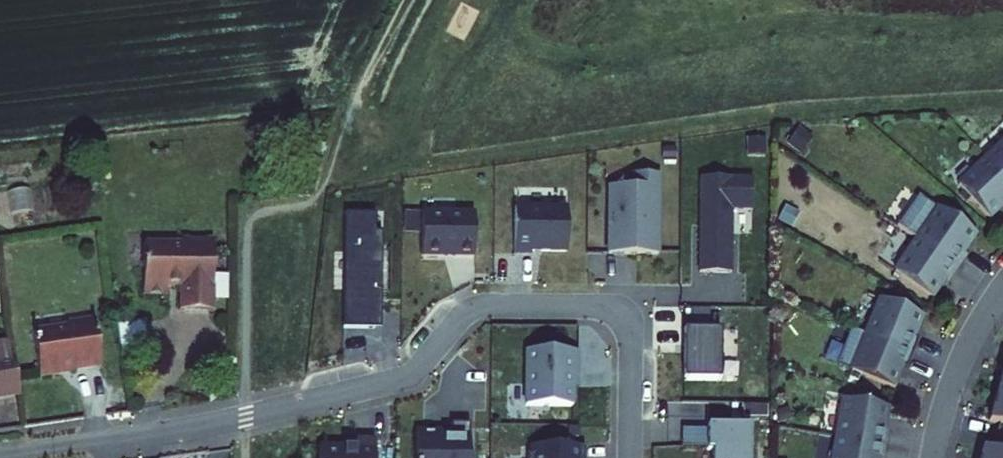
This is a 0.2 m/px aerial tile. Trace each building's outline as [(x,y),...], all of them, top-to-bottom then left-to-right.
[(990,157),(1002,171),(1002,144),(990,157)] [(990,157),(962,183),(992,216),(1002,205),(1002,171),(990,157)] [(656,255),(657,175),(631,175),(631,187),(607,187),(607,255),(656,255)] [(749,180),(698,180),(698,275),(729,275),(730,212),(749,212),(749,180)] [(978,231),(941,207),(920,239),(962,266),(970,254),(965,251),(978,231)] [(566,252),(566,209),(514,209),(513,255),(530,255),(530,252),(566,252)] [(421,258),(442,258),(442,255),(453,255),(453,258),(474,258),(474,215),(421,215),(421,258)] [(189,311),(222,311),(222,239),(190,239),(190,244),(152,244),(152,294),(176,294),(176,287),(189,287),(189,311)] [(962,266),(920,239),(898,271),(936,295),(948,276),(953,279),(962,266)] [(926,314),(885,297),(870,333),(917,352),(922,337),(917,335),(926,314)] [(78,367),(108,363),(101,315),(91,317),(86,314),(75,315),(71,320),(39,324),(46,375),(70,371),(69,366),(76,366),(78,367)] [(120,349),(146,347),(143,320),(117,323),(120,349)] [(685,332),(685,383),(722,382),(721,332),(685,332)] [(917,352),(870,333),(856,369),(898,386),(906,364),(911,366),(917,352)] [(21,395),(15,356),(12,356),(10,342),(0,344),(0,399),(21,395)] [(578,374),(578,353),(526,352),(526,407),(573,407),(573,374),(578,374)] [(893,406),(849,399),(843,437),(892,445),(894,430),(889,429),(893,406)] [(470,425),(452,425),(452,435),(417,435),(417,457),(470,457),(470,425)] [(710,428),(710,431),(710,448),(710,452),(715,452),(715,457),(753,457),(753,427),(710,428)] [(684,448),(710,448),(710,431),(684,431),(684,448)] [(843,437),(839,457),(890,457),(892,445),(843,437)] [(377,442),(357,442),(357,450),(320,450),(320,457),(377,457),(377,442)] [(998,446),(989,443),(985,457),(1002,457),(1002,447),(998,446)] [(533,447),(533,456),(528,456),(528,457),(585,457),(585,448),(533,447)]
